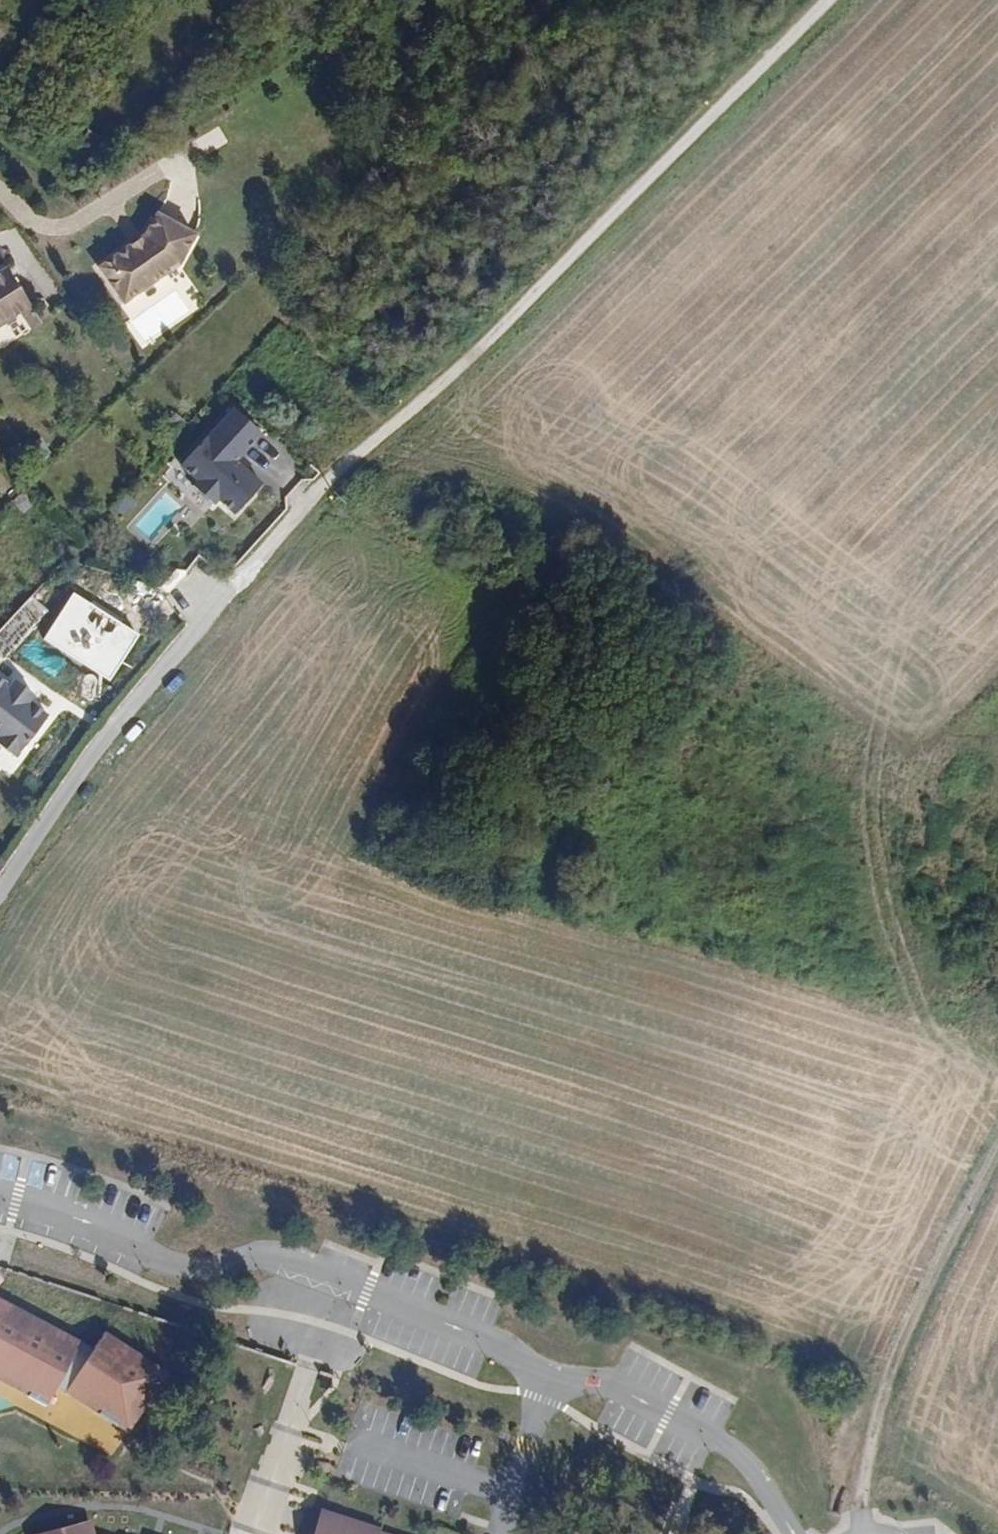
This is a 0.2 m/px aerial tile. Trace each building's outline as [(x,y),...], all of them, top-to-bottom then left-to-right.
[(97,269),(123,304),(177,266),(192,236),(154,216),(143,237),(140,239),(142,242),(130,251),(127,248),(97,269)] [(27,303),(3,265),(0,267),(0,320),(27,303)] [(257,434),(235,414),(187,469),(200,481),(189,483),(220,509),(227,501),(242,514),(263,490),(232,463),(257,434)] [(18,494),(11,500),(22,512),(33,502),(23,490),(18,494)] [(140,635),(71,593),(40,641),(109,682),(140,635)] [(15,752),(47,709),(27,695),(31,689),(12,676),(7,681),(0,676),(0,741),(15,752)] [(48,1405),(58,1386),(129,1434),(170,1370),(105,1330),(95,1345),(0,1295),(0,1379),(48,1405)] [(383,1529),(323,1507),(315,1533),(397,1533),(383,1529)] [(88,1524),(49,1533),(91,1533),(88,1524)]
